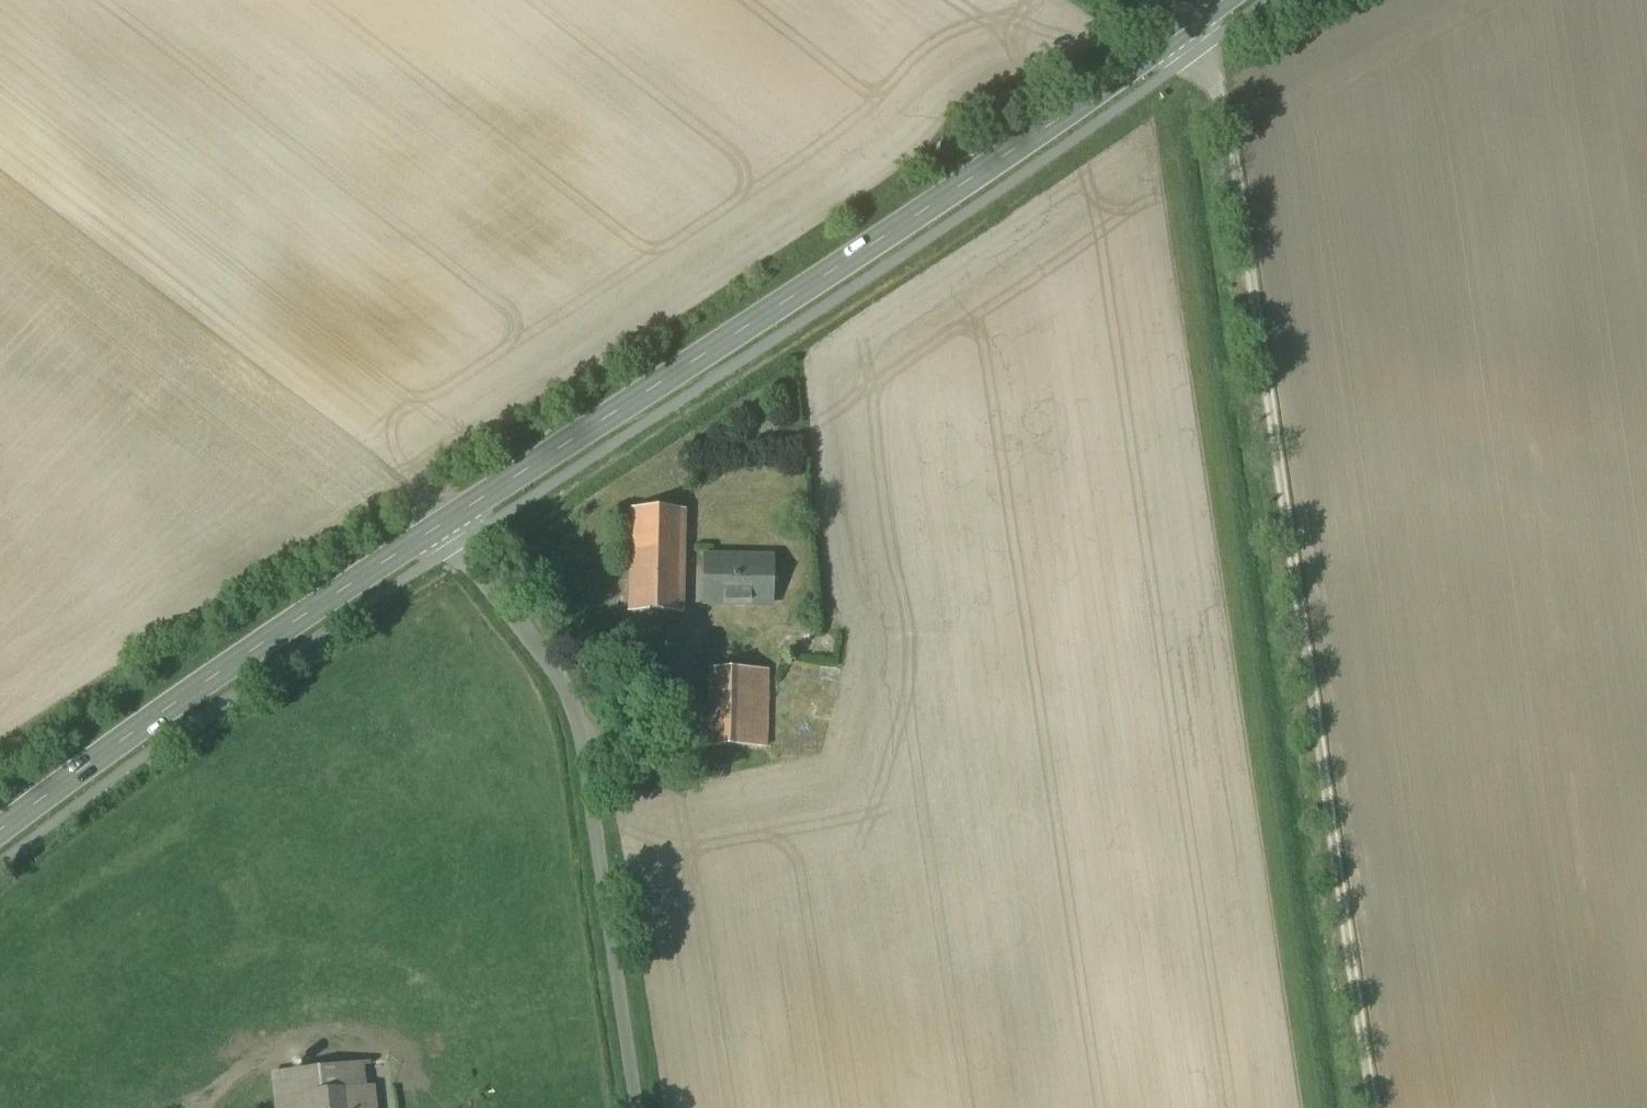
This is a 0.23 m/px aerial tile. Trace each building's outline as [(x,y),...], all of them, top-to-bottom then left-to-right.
[(689,520),(638,518),(634,621),(685,623),(689,520)] [(786,562),(707,560),(706,612),(784,613),(786,562)] [(774,678),(717,676),(714,755),(771,757),(774,678)] [(277,1075),(280,1107),(378,1107),(375,1067),(277,1075)]
